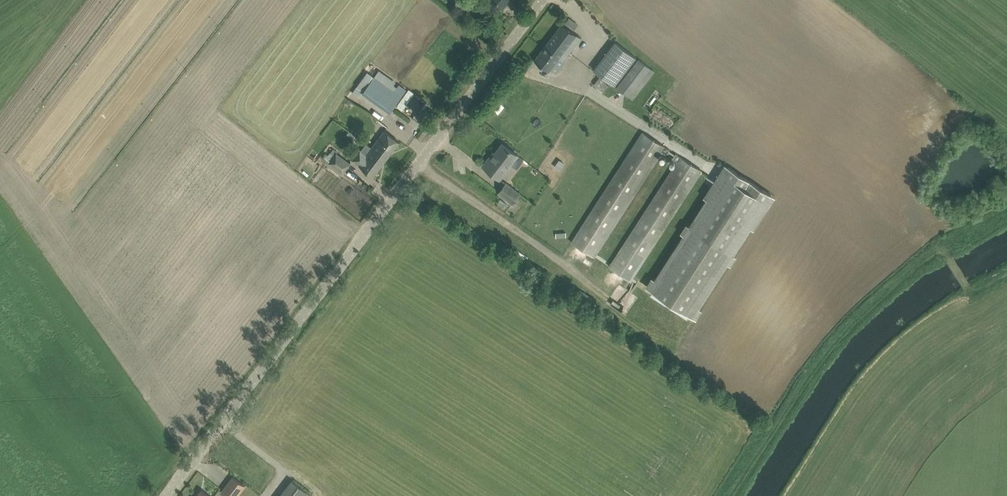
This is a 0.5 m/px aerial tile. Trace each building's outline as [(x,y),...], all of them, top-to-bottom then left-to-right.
[(581,37),(562,23),(534,60),(549,71),(559,57),(563,60),(581,37)] [(614,86),(636,57),(616,41),(594,70),(614,86)] [(633,100),(655,71),(638,58),(616,87),(633,100)] [(394,91),(381,81),(386,74),(379,70),(374,76),(368,71),(351,93),(358,98),(363,91),(390,111),(401,96),(406,89),(399,84),(394,91)] [(601,89),(606,81),(599,76),(593,84),(601,89)] [(396,105),(402,109),(414,93),(408,89),(396,105)] [(399,141),(391,135),(384,130),(372,147),(387,158),(399,141)] [(670,149),(662,144),(643,132),(572,241),(591,254),(659,150),(666,154),(670,149)] [(387,158),(372,147),(367,143),(361,150),(360,149),(352,159),(359,164),(374,175),(387,158)] [(518,154),(503,143),(490,159),(489,158),(483,165),(491,171),(500,178),(511,164),(517,169),(524,160),(517,155),(518,154)] [(329,161),(329,162),(343,173),(350,163),(333,148),(329,153),(328,155),(326,153),(323,156),(329,161)] [(697,167),(680,155),(676,153),(672,159),(676,161),(619,247),(608,266),(631,281),(701,170),(697,167)] [(734,253),(772,195),(728,167),(688,225),(683,234),(648,288),(652,291),(650,294),(666,304),(668,301),(673,304),(670,307),(686,317),(688,314),(693,317),(728,262),(734,253)] [(520,193),(506,183),(499,193),(513,203),(520,193)] [(233,476),(221,492),(227,495),(237,495),(245,485),(233,476)] [(279,495),(311,495),(312,494),(292,479),(279,495)]
